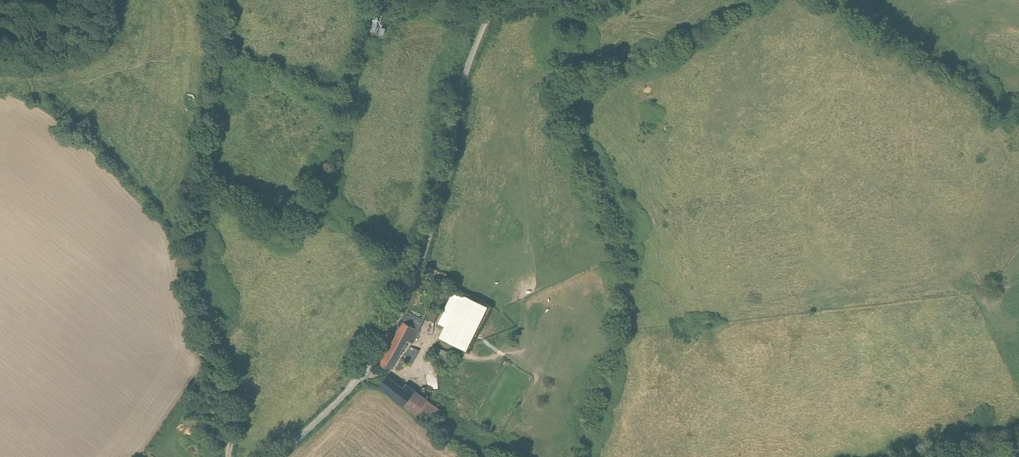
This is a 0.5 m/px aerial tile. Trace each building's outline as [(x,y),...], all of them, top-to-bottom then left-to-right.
[(483,316),(450,299),(432,332),(439,336),(434,347),(461,361),(483,316)] [(419,330),(403,321),(373,374),(385,381),(402,350),(407,353),(419,330)] [(396,397),(381,384),(370,397),(410,425),(422,410),(399,392),(396,397)] [(429,429),(436,421),(427,412),(419,421),(429,429)]
